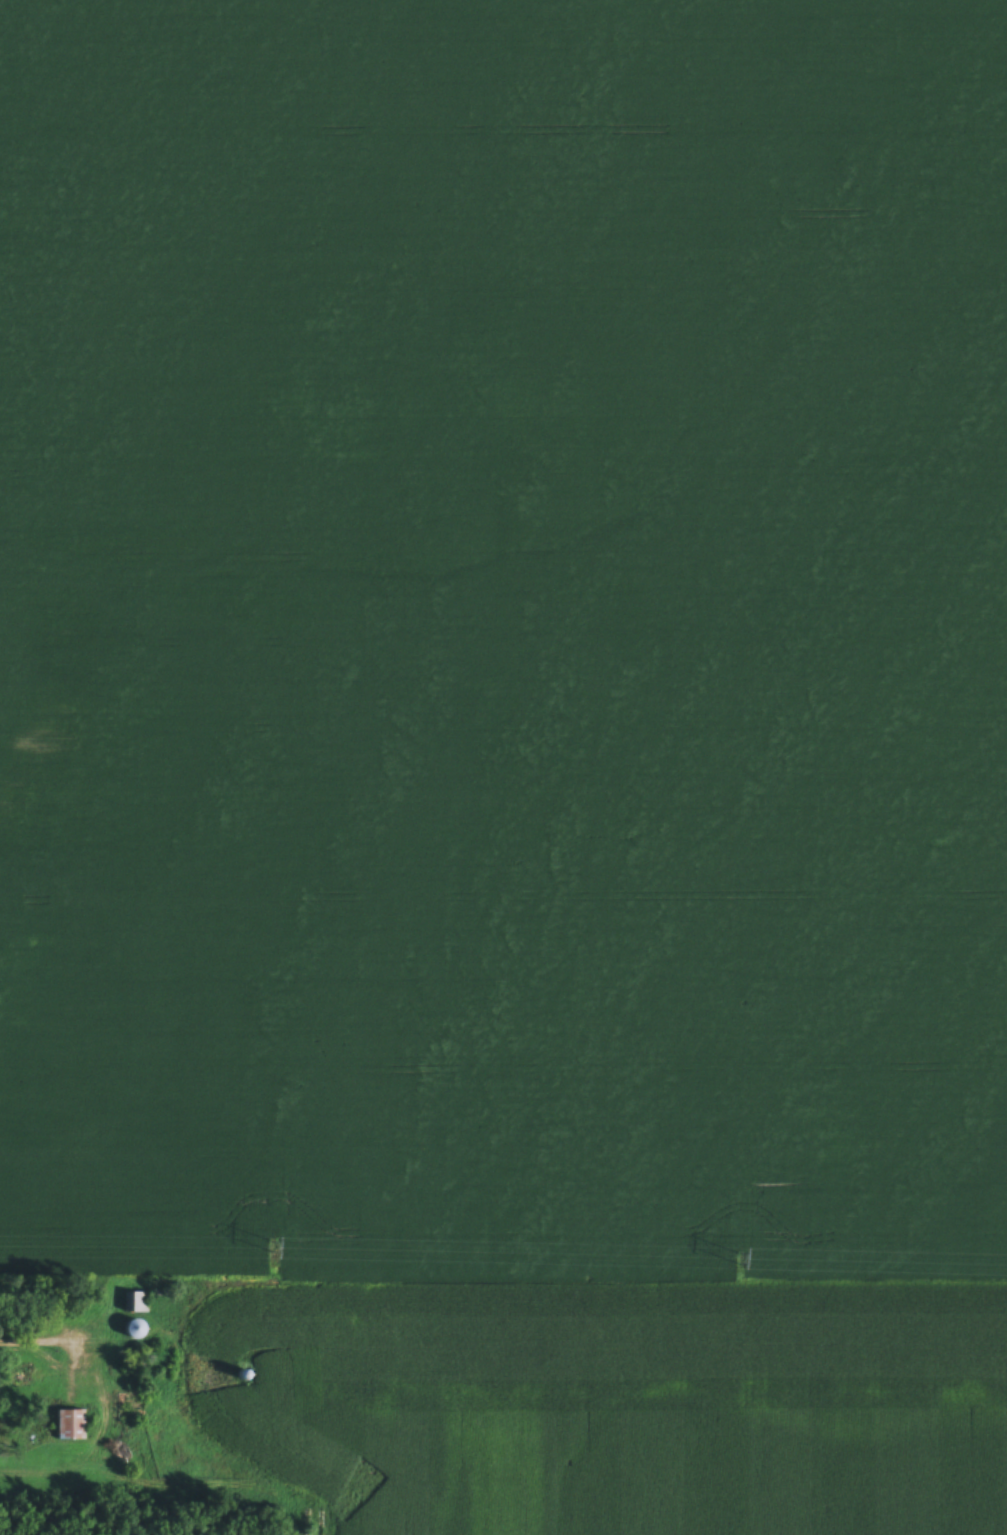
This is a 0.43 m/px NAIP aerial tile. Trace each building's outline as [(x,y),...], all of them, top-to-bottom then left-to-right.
[(147,1311),(146,1290),(124,1291),(125,1311),(147,1311)] [(85,1410),(72,1410),(72,1438),(85,1438),(85,1410)]
